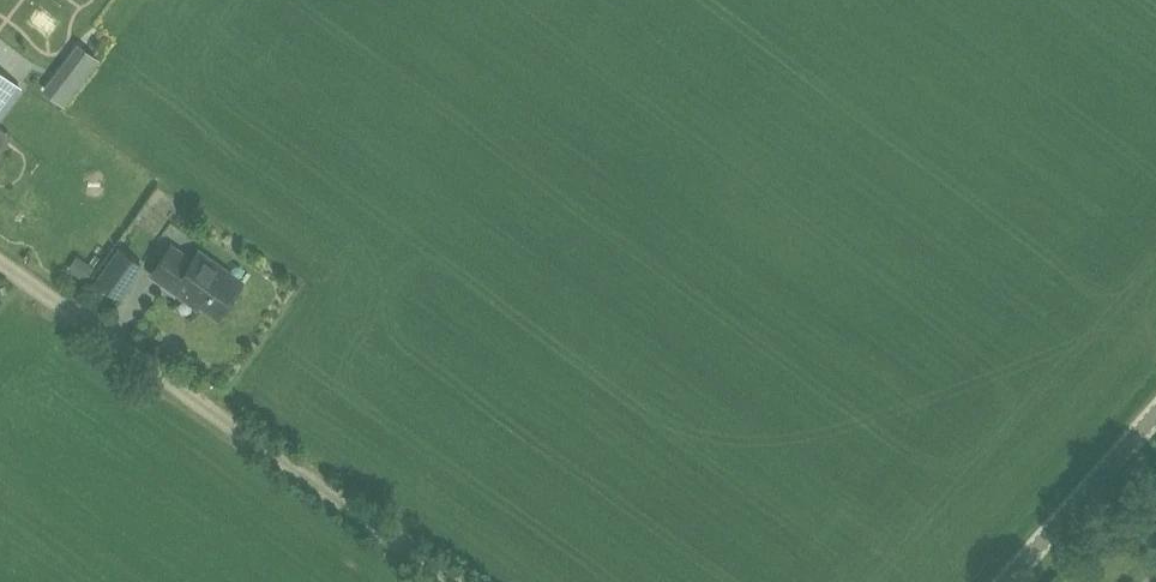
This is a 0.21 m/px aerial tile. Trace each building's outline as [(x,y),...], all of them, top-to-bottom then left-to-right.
[(22,86),(0,70),(0,117),(22,86)] [(62,104),(80,81),(65,70),(47,93),(62,104)] [(219,315),(243,281),(199,250),(192,260),(171,245),(152,273),(186,297),(188,293),(219,315)] [(121,298),(145,264),(118,247),(94,281),(121,298)]
